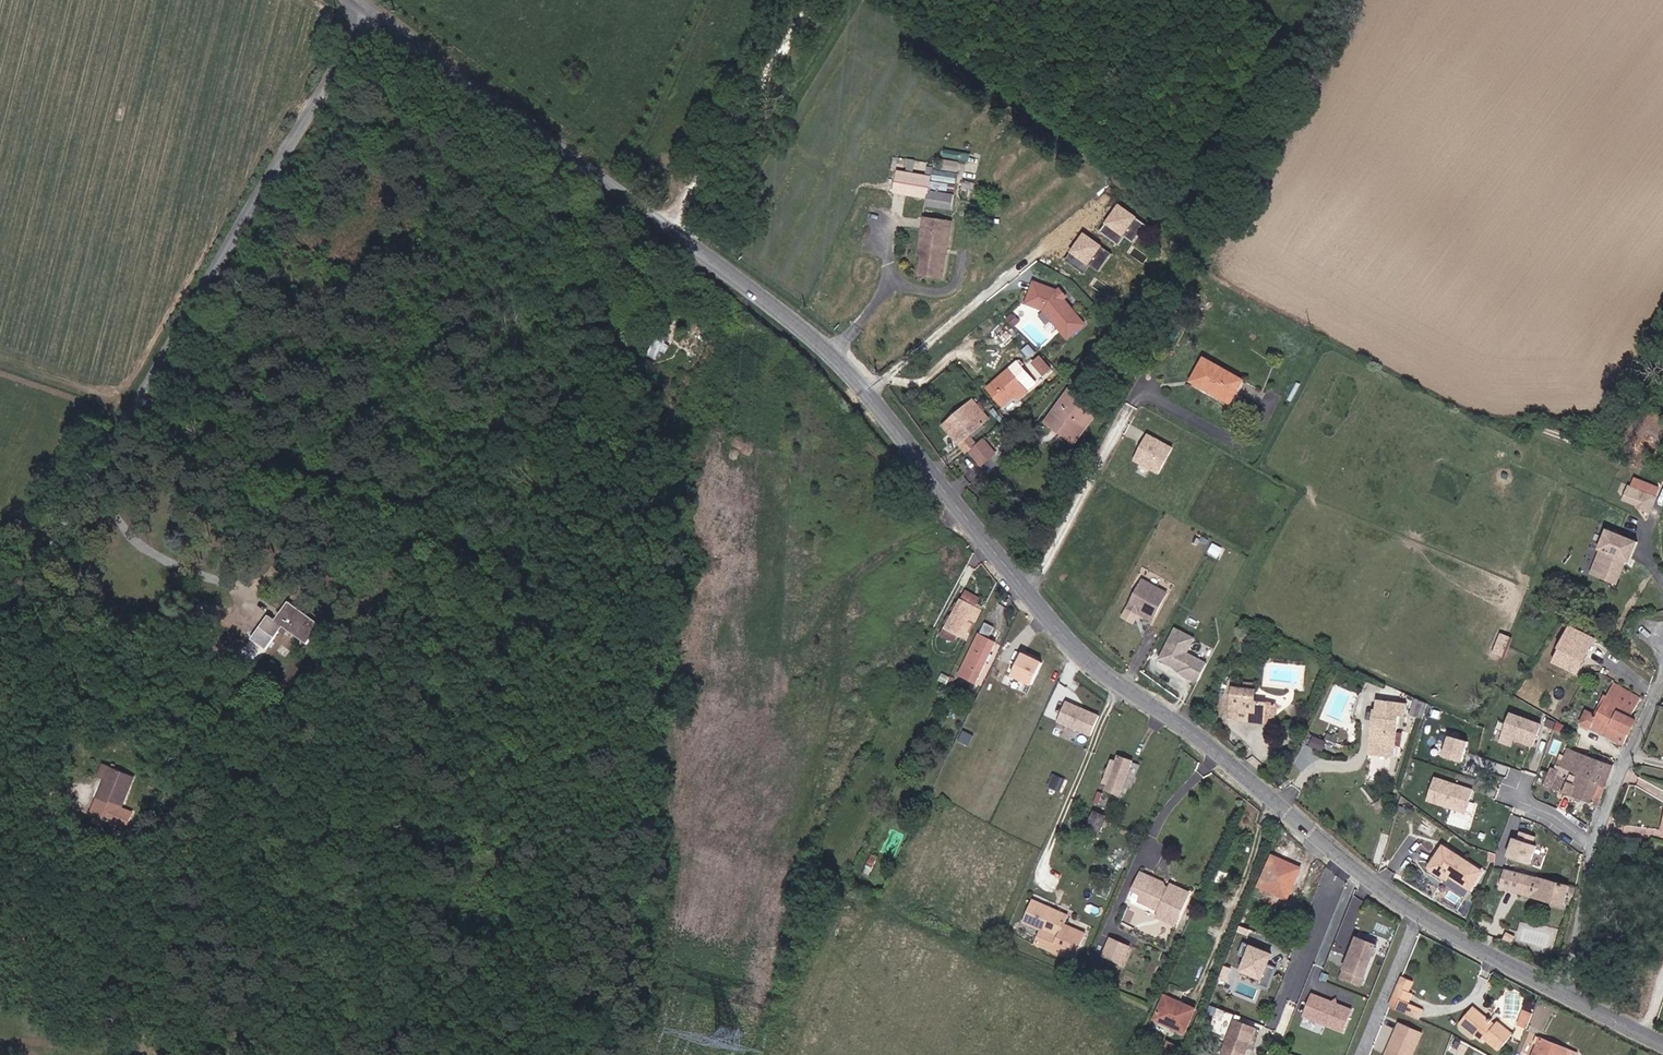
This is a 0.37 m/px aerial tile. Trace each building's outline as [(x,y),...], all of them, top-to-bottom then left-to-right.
[(973,193),(947,187),(950,172),(915,164),(910,185),(944,193),(942,203),(968,209),(973,193)] [(1148,226),(1118,204),(1098,232),(1118,247),(1124,238),(1134,245),(1148,226)] [(966,219),(940,213),(937,227),(941,228),(940,236),(936,235),(932,252),(936,253),(932,271),(953,276),(958,252),(955,251),(956,247),(959,248),(966,219)] [(1111,254),(1082,234),(1063,262),(1084,276),(1090,268),(1098,273),(1111,254)] [(1086,324),(1058,292),(1035,284),(1028,305),(1045,311),(1069,339),(1086,324)] [(1140,334),(1150,325),(1144,318),(1133,327),(1140,334)] [(669,336),(661,331),(643,364),(652,368),(669,336)] [(1045,376),(1054,368),(1042,354),(1033,362),(1045,376)] [(1011,372),(1025,390),(1036,381),(1021,364),(1011,372)] [(1208,397),(1228,410),(1240,392),(1201,366),(1184,388),(1205,402),(1208,397)] [(1025,390),(1011,372),(993,386),(1000,394),(995,397),(1003,407),(1025,390)] [(1087,422),(1092,426),(1103,409),(1094,403),(1092,407),(1079,399),(1081,394),(1071,388),(1049,423),(1057,428),(1060,424),(1078,434),(1087,422)] [(1092,407),(1094,403),(1081,394),(1079,399),(1092,407)] [(1205,402),(1225,415),(1228,410),(1208,397),(1205,402)] [(959,433),(956,435),(962,443),(989,421),(974,403),(950,421),(959,433)] [(950,421),(947,424),(956,435),(959,433),(950,421)] [(1057,428),(1082,442),(1092,426),(1087,422),(1078,434),(1060,424),(1057,428)] [(1173,447),(1146,434),(1132,460),(1159,474),(1173,447)] [(983,442),(971,452),(982,467),(994,456),(983,442)] [(281,497),(262,487),(256,498),(275,508),(281,497)] [(1631,494),(1658,504),(1660,499),(1633,489),(1631,494)] [(1658,504),(1631,494),(1630,496),(1649,503),(1645,512),(1653,515),(1658,504)] [(1642,508),(1641,510),(1645,512),(1649,503),(1630,496),(1627,502),(1642,508)] [(1609,537),(1639,551),(1642,544),(1612,532),(1609,537)] [(1639,551),(1609,537),(1601,551),(1605,553),(1599,567),(1604,569),(1600,578),(1619,586),(1629,563),(1634,565),(1639,551)] [(1599,567),(1595,576),(1600,578),(1604,569),(1599,567)] [(1169,593),(1141,579),(1119,618),(1133,626),(1138,616),(1153,623),(1169,593)] [(977,601),(964,595),(960,603),(972,610),(977,601)] [(303,636),(316,619),(286,597),(273,614),(267,610),(250,632),(264,642),(281,620),(303,636)] [(972,610),(960,603),(946,630),(968,641),(981,615),(972,610)] [(993,627),(985,623),(980,634),(979,634),(960,674),(976,682),(995,642),(988,638),(993,627)] [(1195,639),(1174,628),(1157,662),(1198,683),(1208,663),(1188,653),(1195,639)] [(1507,654),(1515,636),(1507,632),(1499,651),(1507,654)] [(1580,638),(1592,647),(1596,644),(1597,642),(1585,632),(1580,638)] [(1598,663),(1604,657),(1592,647),(1580,638),(1573,645),(1598,663)] [(1608,652),(1596,644),(1592,647),(1604,657),(1608,652)] [(1022,651),(1012,675),(1034,684),(1044,660),(1022,651)] [(1624,744),(1630,733),(1608,723),(1616,709),(1631,717),(1640,698),(1614,683),(1599,717),(1589,711),(1583,722),(1624,744)] [(1254,722),(1256,701),(1257,690),(1245,689),(1231,687),(1229,716),(1237,717),(1237,720),(1254,722)] [(1415,716),(1424,721),(1429,703),(1420,699),(1415,716)] [(1099,715),(1065,701),(1055,724),(1089,738),(1099,715)] [(1256,701),(1254,722),(1269,723),(1269,715),(1270,703),(1256,701)] [(1279,716),(1280,704),(1270,703),(1269,715),(1279,716)] [(1372,754),(1395,755),(1396,744),(1403,745),(1404,734),(1398,733),(1399,715),(1406,715),(1406,704),(1379,703),(1379,713),(1375,713),(1372,754)] [(1608,723),(1630,733),(1637,720),(1631,717),(1616,709),(1608,723)] [(1542,725),(1508,713),(1498,743),(1512,747),(1514,742),(1533,749),(1542,725)] [(1328,739),(1332,731),(1319,725),(1316,734),(1328,739)] [(1324,750),(1328,740),(1314,735),(1310,745),(1324,750)] [(1468,743),(1447,736),(1440,758),(1461,764),(1468,743)] [(1591,756),(1584,775),(1599,782),(1606,785),(1609,777),(1601,774),(1606,762),(1600,759),(1602,753),(1593,749),(1591,756)] [(1591,756),(1579,751),(1574,763),(1571,770),(1584,775),(1591,756)] [(1119,794),(1131,761),(1118,757),(1117,761),(1111,759),(1101,787),(1119,794)] [(100,758),(97,767),(100,768),(99,770),(107,774),(103,782),(97,780),(93,789),(94,790),(94,791),(95,792),(88,807),(110,817),(118,801),(119,802),(132,773),(131,772),(132,771),(105,758),(104,760),(100,758)] [(1577,797),(1584,775),(1571,770),(1574,763),(1564,759),(1553,787),(1577,797)] [(1599,782),(1584,775),(1577,797),(1591,802),(1599,782)] [(1473,790),(1433,777),(1425,802),(1466,814),(1473,790)] [(45,793),(34,791),(32,804),(44,805),(44,803),(45,793)] [(121,823),(129,807),(118,801),(110,817),(121,823)] [(44,803),(44,805),(42,814),(59,816),(60,806),(44,803)] [(1097,814),(1085,809),(1077,830),(1088,834),(1097,814)] [(1506,858),(1529,865),(1535,847),(1532,846),(1535,837),(1518,832),(1516,839),(1512,838),(1506,858)] [(1445,882),(1467,895),(1482,870),(1442,847),(1430,866),(1448,877),(1445,882)] [(1272,884),(1299,897),(1308,875),(1273,860),(1262,886),(1270,890),(1272,884)] [(1563,905),(1570,885),(1537,877),(1508,868),(1502,886),(1563,905)] [(1190,888),(1172,881),(1172,882),(1170,888),(1165,886),(1163,882),(1150,879),(1150,875),(1140,872),(1133,889),(1134,889),(1132,897),(1132,901),(1137,903),(1139,900),(1161,907),(1162,904),(1169,906),(1166,917),(1177,920),(1190,888)] [(1170,888),(1172,882),(1150,875),(1150,879),(1163,882),(1165,886),(1170,888)] [(1311,876),(1308,875),(1299,897),(1301,898),(1311,876)] [(1067,917),(1032,902),(1023,923),(1041,930),(1035,944),(1073,961),(1084,935),(1063,926),(1067,917)] [(1161,907),(1159,914),(1166,917),(1169,906),(1162,904),(1161,907)] [(1111,938),(1104,954),(1123,963),(1130,945),(1111,938)] [(1375,948),(1355,940),(1339,980),(1358,988),(1375,948)] [(1268,966),(1273,954),(1243,943),(1238,955),(1243,957),(1237,973),(1258,981),(1257,985),(1268,989),(1276,969),(1268,966)] [(1402,979),(1389,1010),(1399,1015),(1403,1007),(1409,1010),(1414,999),(1407,996),(1412,984),(1402,979)] [(1517,1010),(1520,993),(1508,991),(1505,1008),(1517,1010)] [(1349,1012),(1310,996),(1301,1018),(1340,1034),(1349,1012)] [(1403,1007),(1399,1015),(1412,1021),(1416,1012),(1409,1010),(1403,1007)] [(1497,1028),(1473,1009),(1460,1028),(1482,1046),(1484,1043),(1498,1054),(1513,1035),(1499,1025),(1497,1028)] [(1519,1028),(1527,1031),(1534,1016),(1526,1012),(1519,1028)] [(1170,1020),(1156,1014),(1147,1033),(1178,1047),(1188,1024),(1172,1017),(1170,1020)] [(1233,1019),(1219,1054),(1246,1054),(1256,1028),(1233,1019)] [(1397,1023),(1383,1054),(1413,1054),(1423,1034),(1397,1023)] [(1540,1039),(1533,1054),(1576,1054),(1540,1039)]
